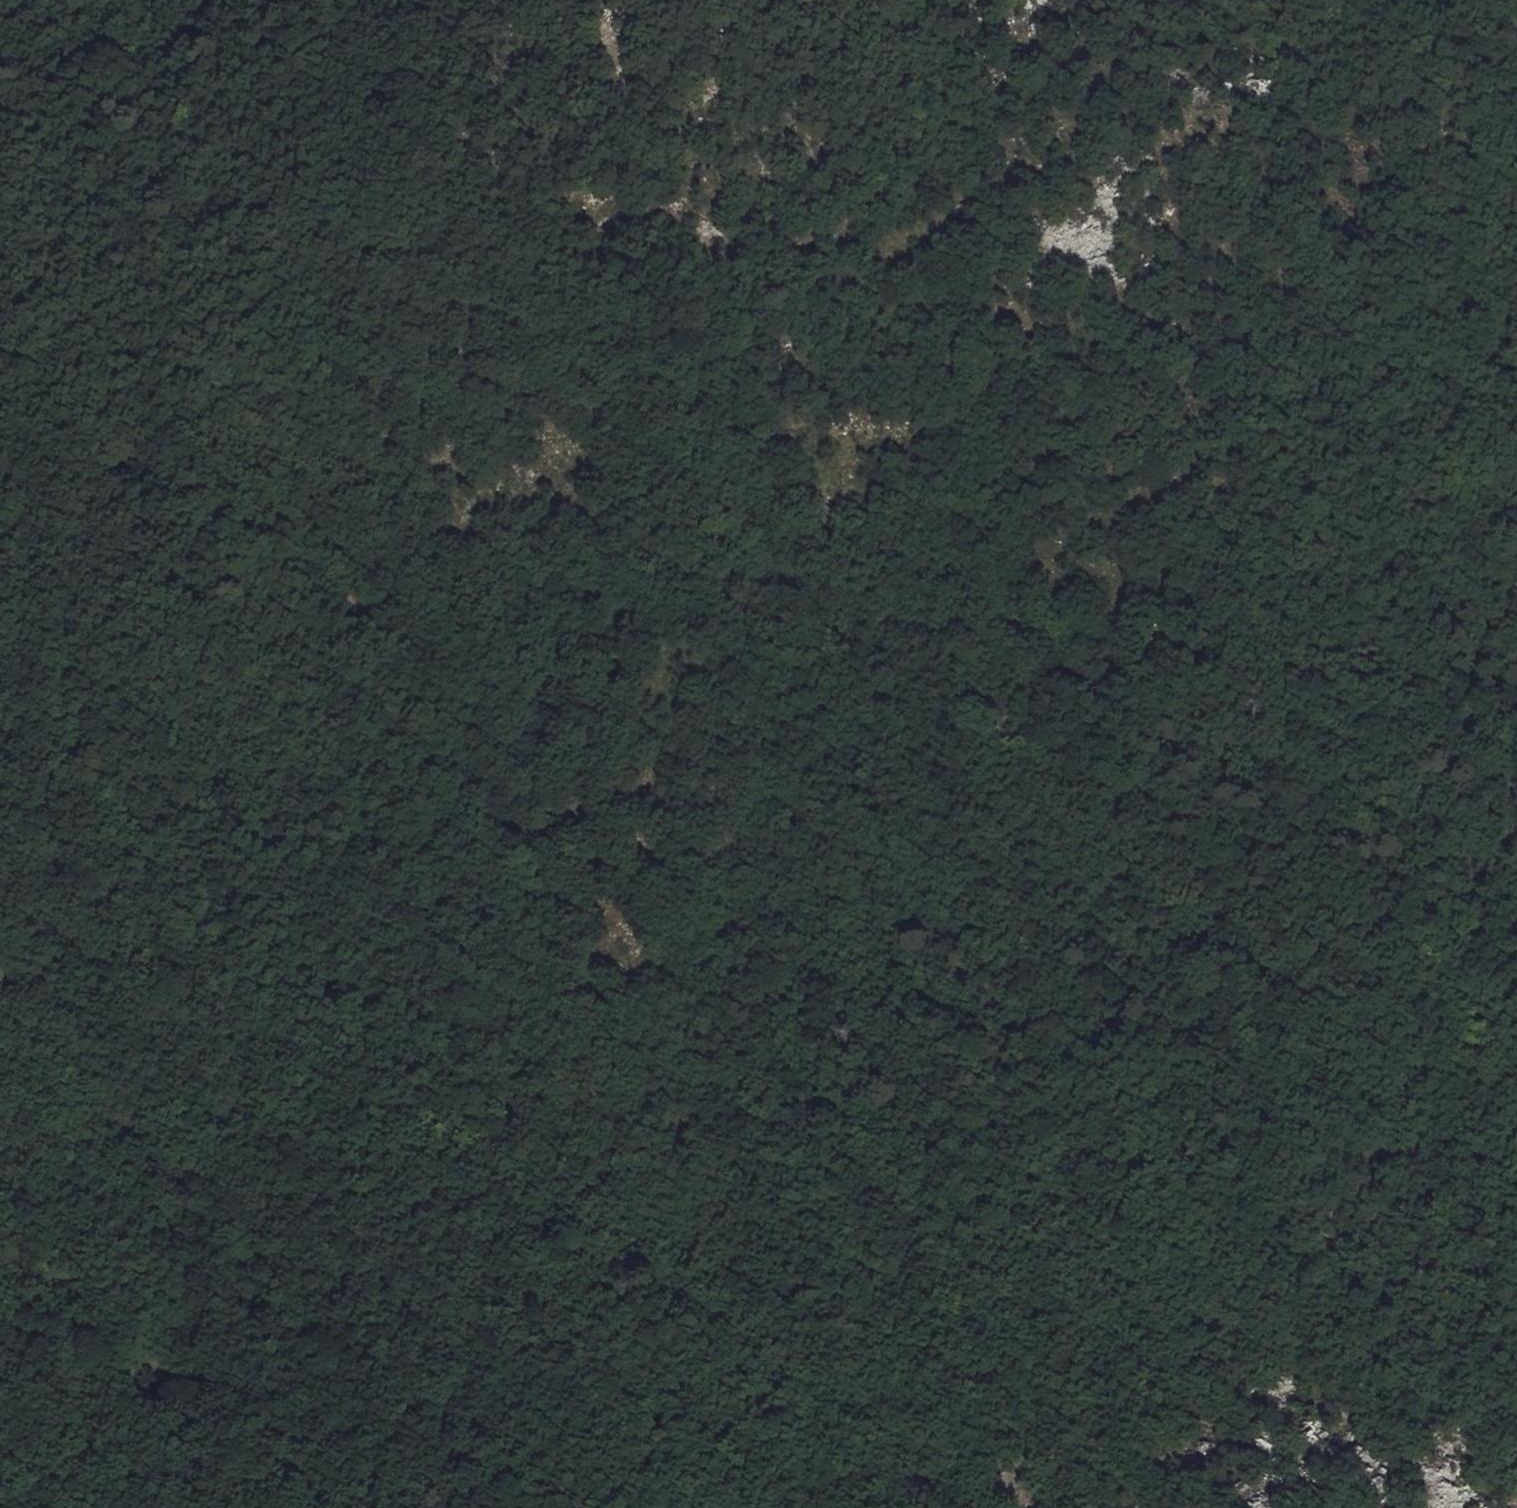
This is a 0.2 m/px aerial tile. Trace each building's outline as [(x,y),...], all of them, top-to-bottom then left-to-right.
[(1112,138),(1052,143),(1058,230),(1118,225),(1112,138)] [(1483,1451),(1425,1457),(1431,1507),(1489,1507),(1483,1451)]
